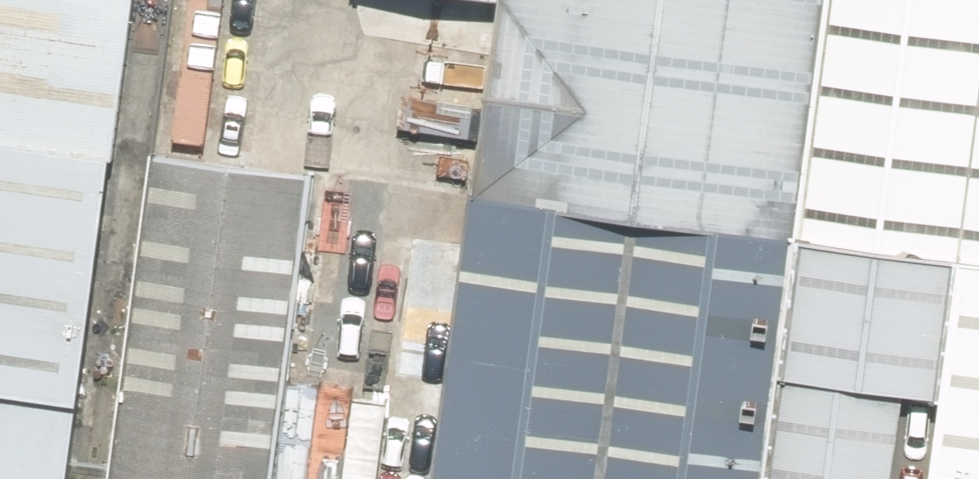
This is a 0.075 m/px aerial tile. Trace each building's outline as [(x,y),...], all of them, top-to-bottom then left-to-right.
[(130,0),(0,0),(0,478),(64,478),(130,0)] [(496,6),(471,199),(629,220),(792,241),(824,0),(497,0),(496,6)] [(792,241),(953,263),(978,266),(978,0),(824,0),(792,241)] [(148,156),(106,478),(273,478),(312,177),(148,156)] [(629,220),(471,199),(429,478),(595,478),(629,220)] [(792,241),(629,220),(595,478),(765,478),(779,381),(792,241)] [(792,241),(779,381),(903,399),(936,404),(953,263),(792,241)] [(953,263),(936,404),(926,478),(978,478),(978,266),(953,263)] [(779,381),(765,478),(891,478),(903,399),(779,381)]
